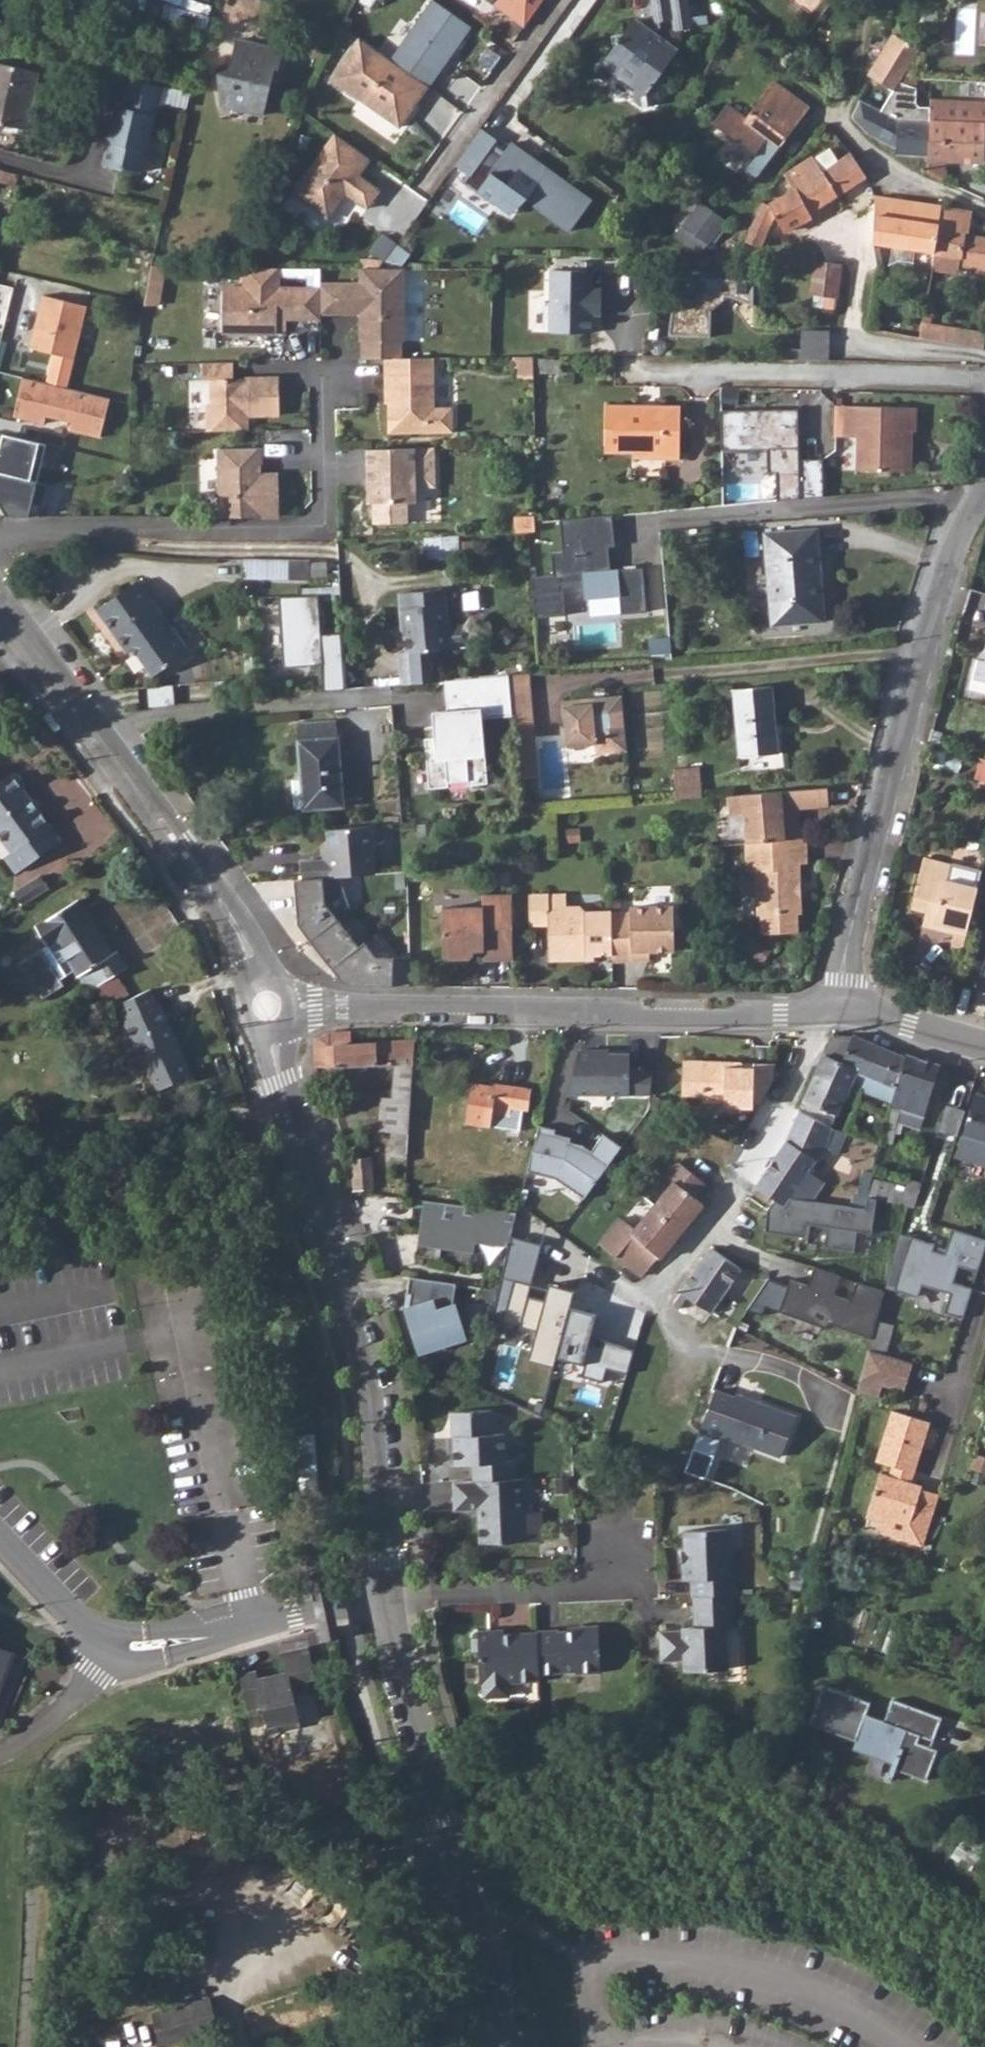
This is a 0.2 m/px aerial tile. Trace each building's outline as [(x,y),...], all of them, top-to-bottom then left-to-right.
[(213,0),(172,0),(208,13),(213,0)] [(510,15),(521,0),(489,0),(510,15)] [(653,17),(653,18),(658,21),(659,20),(672,19),(674,30),(692,28),(692,26),(691,18),(700,16),(698,3),(689,5),(689,0),(651,0),(653,17)] [(437,1),(391,61),(428,88),(473,27),(437,1)] [(691,18),(692,26),(707,24),(706,15),(700,16),(691,18)] [(646,27),(634,18),(623,33),(611,35),(613,47),(602,63),(605,64),(634,85),(636,87),(633,91),(635,102),(643,108),(654,107),(659,99),(657,87),(653,85),(657,79),(669,77),(668,65),(678,50),(656,34),(661,27),(659,20),(658,21),(653,18),(653,17),(646,27)] [(928,155),(929,121),(929,107),(919,107),(915,103),(916,88),(899,82),(919,49),(894,33),(870,72),(894,89),(880,111),(859,100),(851,117),(868,134),(897,149),(897,154),(928,155)] [(391,61),(361,38),(331,77),(398,128),(428,88),(391,61)] [(273,67),(277,68),(282,51),(237,39),(230,68),(219,74),(221,106),(261,115),(273,67)] [(0,63),(0,123),(26,129),(38,71),(0,63)] [(596,77),(624,98),(634,85),(605,64),(596,77)] [(162,86),(130,79),(123,108),(116,106),(110,130),(112,131),(110,141),(107,143),(102,164),(142,170),(162,86)] [(809,107),(773,81),(745,118),(743,122),(771,142),(779,148),(809,107)] [(930,97),(930,99),(929,107),(929,121),(928,155),(928,159),(984,161),(984,158),(984,101),(930,97)] [(745,118),(727,104),(713,123),(759,158),(771,142),(743,122),(745,118)] [(479,128),(454,164),(468,174),(464,180),(462,179),(460,181),(494,206),(507,187),(569,232),(591,199),(512,143),(510,145),(513,147),(507,154),(493,145),(495,140),(479,128)] [(334,134),(291,193),(326,219),(345,193),(366,208),(379,191),(358,175),(369,159),(334,134)] [(762,202),(744,241),(760,247),(774,213),(783,231),(811,216),(810,212),(866,177),(851,153),(838,162),(830,148),(784,174),(794,191),(768,206),(762,202)] [(0,169),(0,181),(16,185),(19,174),(0,169)] [(13,194),(26,199),(32,178),(19,174),(16,185),(13,194)] [(674,220),(682,226),(700,200),(692,194),(674,220)] [(940,207),(874,196),(873,243),(926,250),(935,252),(940,207)] [(700,200),(682,226),(707,246),(726,221),(700,200)] [(940,207),(935,252),(961,255),(959,263),(984,268),(984,238),(966,234),(966,232),(969,232),(972,211),(940,207)] [(924,264),(933,266),(935,252),(926,250),(924,264)] [(932,269),(958,274),(959,263),(961,255),(935,252),(933,266),(932,269)] [(840,264),(815,260),(812,294),(823,296),(822,307),(835,310),(836,302),(840,264)] [(836,302),(847,304),(851,265),(840,264),(836,302)] [(158,306),(165,267),(152,265),(146,304),(158,306)] [(224,287),(224,332),(278,333),(278,328),(279,314),(287,314),(287,318),(289,317),(322,319),(321,312),(321,289),(280,288),(280,268),(246,267),(246,287),(224,287)] [(302,283),(322,281),(321,268),(301,270),(302,283)] [(405,341),(405,269),(379,269),(362,269),(362,286),(359,289),(354,283),(339,283),(338,313),(357,313),(361,308),(366,313),(366,319),(362,319),(362,341),(364,341),(403,341),(405,341)] [(592,272),(550,271),(548,333),(590,334),(591,317),(591,308),(600,308),(601,290),(592,290),(592,272)] [(727,296),(751,304),(753,305),(753,279),(730,278),(677,278),(669,337),(710,336),(710,309),(727,296)] [(338,313),(339,283),(321,283),(321,289),(321,312),(338,313)] [(42,312),(30,348),(74,358),(87,305),(43,295),(39,312),(42,312)] [(923,324),(931,325),(936,298),(928,296),(926,310),(923,324)] [(910,337),(921,339),(923,324),(926,310),(913,307),(910,337)] [(591,308),(591,317),(600,317),(600,308),(591,308)] [(279,314),(278,328),(288,328),(289,317),(287,318),(287,314),(279,314)] [(931,325),(923,324),(921,339),(981,347),(984,332),(931,325)] [(800,359),(828,360),(829,330),(801,329),(800,350),(800,359)] [(403,341),(364,341),(364,359),(385,359),(402,359),(403,341)] [(800,359),(800,350),(781,350),(781,359),(800,359)] [(534,357),(518,357),(518,373),(534,373),(534,357)] [(389,401),(390,434),(454,432),(454,407),(436,408),(435,358),(402,359),(385,359),(386,389),(393,389),(393,393),(393,396),(389,401)] [(234,362),(203,362),(203,380),(212,380),(212,397),(280,396),(280,377),(246,378),(246,384),(234,384),(234,378),(234,362)] [(103,437),(112,399),(24,377),(14,416),(46,423),(47,416),(72,422),(70,429),(103,437)] [(208,430),(248,429),(248,417),(280,416),(280,396),(212,397),(212,404),(208,405),(208,430)] [(605,452),(633,452),(632,457),(680,458),(681,406),(606,406),(605,452)] [(918,408),(836,406),(834,436),(858,437),(856,470),(904,471),(904,447),(905,431),(912,431),(916,431),(918,408)] [(796,409),(719,410),(719,449),(762,450),(763,474),(772,475),(775,498),(795,497),(796,457),(796,409)] [(1,515),(36,516),(45,484),(34,481),(44,444),(6,434),(0,455),(0,513),(1,515)] [(219,448),(221,517),(280,515),(279,472),(262,473),(262,446),(219,448)] [(367,449),(367,490),(372,490),(373,503),(373,524),(407,524),(407,503),(416,503),(416,488),(435,487),(435,448),(367,449)] [(818,458),(796,457),(795,497),(819,495),(818,458)] [(614,545),(610,514),(556,520),(559,551),(549,552),(551,574),(527,576),(531,619),(564,615),(560,590),(578,587),(580,600),(618,596),(615,568),(609,568),(606,548),(614,545)] [(534,516),(514,517),(515,531),(535,531),(534,516)] [(817,529),(765,533),(772,625),(824,621),(817,529)] [(454,535),(424,538),(426,556),(455,553),(454,535)] [(242,576),(288,577),(288,561),(243,560),(242,576)] [(310,561),(288,561),(288,577),(309,577),(327,575),(327,563),(310,564),(310,561)] [(639,565),(615,568),(618,596),(620,614),(644,611),(639,565)] [(96,610),(126,652),(132,648),(151,676),(188,651),(140,580),(96,610)] [(436,650),(449,648),(449,647),(471,645),(469,623),(447,625),(443,589),(398,593),(401,626),(404,626),(407,652),(399,653),(403,685),(440,682),(436,650)] [(279,597),(283,668),(319,666),(321,692),(342,691),(339,634),(319,635),(317,595),(279,597)] [(176,627),(191,644),(201,636),(186,619),(176,627)] [(984,660),(975,657),(967,689),(984,693),(984,658),(984,660)] [(529,673),(510,675),(512,706),(514,728),(532,726),(529,673)] [(509,675),(445,682),(447,711),(432,713),(435,739),(424,740),(429,790),(448,788),(448,784),(468,782),(468,787),(488,785),(485,758),(482,720),(512,717),(509,675)] [(148,706),(175,704),(173,685),(146,687),(148,706)] [(740,757),(778,753),(771,685),(734,689),(740,757)] [(627,751),(622,696),(563,700),(566,746),(595,744),(596,754),(627,751)] [(485,758),(491,757),(488,734),(513,732),(512,717),(482,720),(485,758)] [(335,720),(297,722),(299,738),(335,735),(335,720)] [(335,735),(299,738),(294,738),(297,772),(300,804),(300,808),(342,804),(335,735)] [(675,800),(701,798),(698,767),(672,769),(675,800)] [(0,779),(0,838),(9,850),(2,855),(14,871),(59,838),(22,788),(23,782),(17,772),(10,771),(0,779)] [(284,807),(300,804),(297,772),(282,774),(284,807)] [(828,787),(728,796),(729,815),(745,813),(747,843),(785,840),(801,838),(799,808),(829,806),(828,787)] [(373,826),(326,830),(327,848),(329,859),(323,860),(301,861),(302,880),(324,878),(375,874),(373,826)] [(755,871),(757,915),(760,915),(761,934),(798,933),(797,914),(801,913),(801,897),(796,897),(796,882),(800,882),(799,863),(807,863),(807,838),(801,838),(785,840),(747,843),(745,843),(746,871),(755,871)] [(951,864),(924,858),(912,908),(927,913),(924,919),(957,928),(955,934),(965,937),(978,887),(947,880),(951,864)] [(947,880),(978,887),(982,873),(951,864),(947,880)] [(14,892),(23,905),(48,889),(39,875),(14,892)] [(360,985),(410,987),(411,958),(376,957),(365,942),(359,947),(326,903),(324,878),(302,880),(296,880),(299,924),(343,982),(349,985),(351,985),(351,981),(360,981),(360,985)] [(648,900),(676,903),(678,888),(650,885),(648,900)] [(483,908),(443,910),(444,957),(470,958),(474,953),(474,950),(484,949),(484,960),(514,960),(512,894),(483,896),(483,908)] [(548,925),(549,960),(586,959),(586,955),(594,954),(612,954),(612,922),(612,912),(585,913),(579,908),(566,908),(566,900),(549,900),(549,896),(529,897),(530,925),(548,925)] [(112,953),(77,899),(35,926),(47,945),(18,964),(40,1000),(64,985),(60,979),(74,970),(79,977),(88,971),(98,986),(128,967),(117,950),(112,953)] [(674,915),(630,916),(630,921),(612,922),(612,954),(613,969),(633,969),(632,964),(632,960),(650,959),(675,958),(674,915)] [(923,925),(955,934),(957,928),(924,919),(923,925)] [(650,959),(632,960),(632,964),(633,969),(650,969),(650,959)] [(983,962),(976,990),(984,992),(984,962),(983,962)] [(124,1020),(141,1058),(144,1057),(150,1070),(147,1072),(156,1091),(192,1075),(184,1055),(180,1057),(174,1043),(177,1042),(160,1004),(158,1005),(151,989),(119,1003),(126,1019),(124,1020)] [(314,1039),(314,1046),(351,1043),(351,1030),(329,1032),(314,1039)] [(863,1089),(871,1071),(843,1058),(852,1035),(833,1035),(816,1073),(849,1086),(850,1084),(863,1089)] [(892,1102),(906,1059),(904,1058),(852,1035),(843,1058),(871,1071),(863,1089),(891,1101),(892,1102)] [(413,1063),(415,1039),(351,1043),(314,1046),(315,1067),(395,1064),(413,1063)] [(593,1052),(579,1049),(569,1094),(652,1095),(655,1071),(631,1071),(632,1053),(593,1052)] [(921,1129),(940,1064),(906,1054),(904,1058),(906,1059),(892,1102),(891,1101),(880,1141),(892,1143),(897,1120),(921,1129)] [(775,1078),(776,1067),(742,1066),(742,1061),(704,1060),(684,1059),(682,1090),(702,1092),(702,1101),(724,1102),(724,1107),(753,1108),(753,1102),(761,1102),(775,1078)] [(394,1083),(412,1083),(413,1063),(395,1064),(394,1083)] [(846,1132),(863,1089),(850,1084),(849,1086),(816,1073),(800,1110),(818,1119),(831,1128),(843,1131),(846,1132)] [(407,1158),(412,1083),(394,1083),(393,1100),(382,1099),(379,1130),(391,1131),(390,1155),(407,1158)] [(527,1109),(530,1089),(494,1084),(494,1087),(473,1083),(466,1122),(520,1129),(523,1108),(527,1109)] [(984,1166),(984,1100),(974,1096),(955,1157),(984,1166)] [(949,1103),(941,1128),(962,1134),(969,1109),(949,1103)] [(839,1146),(843,1131),(831,1128),(818,1119),(800,1110),(787,1140),(755,1185),(783,1206),(790,1196),(812,1200),(825,1182),(809,1170),(828,1145),(839,1146)] [(539,1125),(528,1171),(559,1179),(585,1199),(623,1147),(604,1134),(592,1151),(582,1144),(570,1141),(571,1137),(555,1133),(556,1129),(539,1125)] [(374,1188),(370,1157),(351,1159),(354,1190),(374,1188)] [(642,1276),(703,1204),(694,1196),(705,1183),(679,1160),(666,1174),(674,1181),(635,1229),(620,1217),(600,1244),(642,1276)] [(865,1209),(868,1196),(871,1179),(872,1175),(864,1173),(858,1197),(853,1195),(851,1206),(865,1209)] [(915,1206),(921,1182),(909,1178),(906,1188),(871,1179),(868,1196),(873,1197),(915,1206)] [(494,1209),(495,1192),(406,1183),(405,1197),(425,1200),(494,1209)] [(871,1233),(873,1197),(868,1196),(865,1209),(812,1200),(790,1196),(783,1206),(768,1200),(764,1209),(762,1230),(808,1236),(809,1225),(825,1227),(822,1247),(853,1252),(854,1232),(871,1233)] [(509,1245),(518,1212),(494,1209),(425,1200),(419,1243),(473,1251),(475,1240),(509,1245)] [(984,1243),(984,1239),(947,1228),(942,1252),(931,1250),(932,1243),(898,1234),(884,1290),(917,1295),(920,1285),(947,1292),(940,1310),(961,1316),(984,1243)] [(530,1356),(553,1362),(572,1290),(552,1285),(547,1303),(525,1297),(539,1245),(516,1239),(495,1319),(537,1330),(530,1356)] [(704,1323),(741,1269),(711,1247),(693,1273),(674,1304),(704,1323)] [(828,1323),(871,1338),(876,1320),(884,1290),(856,1280),(850,1299),(834,1294),(841,1275),(814,1266),(807,1285),(790,1279),(788,1286),(768,1279),(746,1311),(762,1316),(765,1307),(826,1329),(828,1323)] [(408,1294),(411,1295),(409,1309),(405,1310),(418,1350),(465,1335),(456,1305),(454,1306),(456,1284),(410,1277),(408,1294)] [(625,1373),(632,1348),(602,1340),(599,1348),(589,1345),(596,1317),(569,1310),(557,1355),(588,1363),(585,1373),(603,1378),(606,1368),(625,1373)] [(885,1354),(894,1325),(876,1320),(871,1338),(868,1349),(885,1354)] [(885,1354),(868,1349),(858,1390),(879,1397),(882,1385),(899,1390),(908,1362),(885,1354)] [(899,1390),(904,1392),(913,1363),(908,1362),(899,1390)] [(735,1439),(750,1402),(715,1389),(700,1432),(721,1439),(722,1435),(735,1439)] [(735,1439),(780,1457),(795,1416),(759,1403),(758,1405),(750,1402),(735,1439)] [(473,1462),(474,1479),(514,1477),(513,1459),(507,1459),(506,1432),(493,1432),(493,1408),(451,1410),(455,1463),(473,1462)] [(929,1527),(939,1494),(921,1489),(922,1486),(912,1483),(931,1423),(892,1411),(877,1462),(893,1467),(890,1476),(881,1473),(869,1511),(884,1516),(879,1532),(893,1536),(898,1520),(911,1524),(912,1521),(929,1527)] [(315,1431),(292,1433),(295,1474),(299,1474),(299,1486),(314,1486),(313,1472),(317,1472),(315,1431)] [(685,1472),(706,1479),(714,1455),(694,1448),(685,1472)] [(529,1512),(527,1477),(514,1477),(474,1479),(454,1480),(455,1508),(482,1507),(483,1515),(480,1519),(480,1541),(543,1540),(542,1512),(529,1512)] [(893,1536),(924,1546),(929,1527),(912,1521),(911,1524),(898,1520),(893,1536)] [(732,1593),(736,1593),(735,1575),(729,1575),(727,1528),(683,1529),(684,1549),(681,1549),(683,1578),(690,1578),(691,1595),(693,1595),(732,1593)] [(732,1593),(693,1595),(695,1625),(682,1626),(682,1629),(660,1630),(661,1659),(683,1659),(684,1670),(728,1668),(727,1625),(733,1625),(732,1593)] [(600,1670),(599,1628),(562,1629),(562,1627),(538,1629),(539,1673),(600,1670)] [(539,1673),(537,1631),(504,1631),(490,1632),(490,1628),(478,1629),(472,1636),(473,1648),(479,1655),(481,1682),(483,1682),(483,1691),(488,1695),(505,1695),(510,1689),(509,1680),(539,1679),(539,1673)] [(29,1654),(0,1642),(0,1733),(29,1654)] [(315,1690),(304,1692),(302,1681),(313,1679),(306,1649),(281,1655),(284,1670),(255,1676),(253,1667),(237,1670),(242,1701),(256,1698),(263,1734),(321,1722),(315,1690)] [(868,1702),(821,1684),(807,1723),(871,1746),(869,1752),(891,1760),(889,1766),(924,1779),(935,1748),(915,1741),(917,1734),(931,1739),(939,1716),(890,1698),(882,1720),(863,1713),(868,1702)] [(161,2044),(219,2029),(210,1998),(152,2014),(161,2044)]
